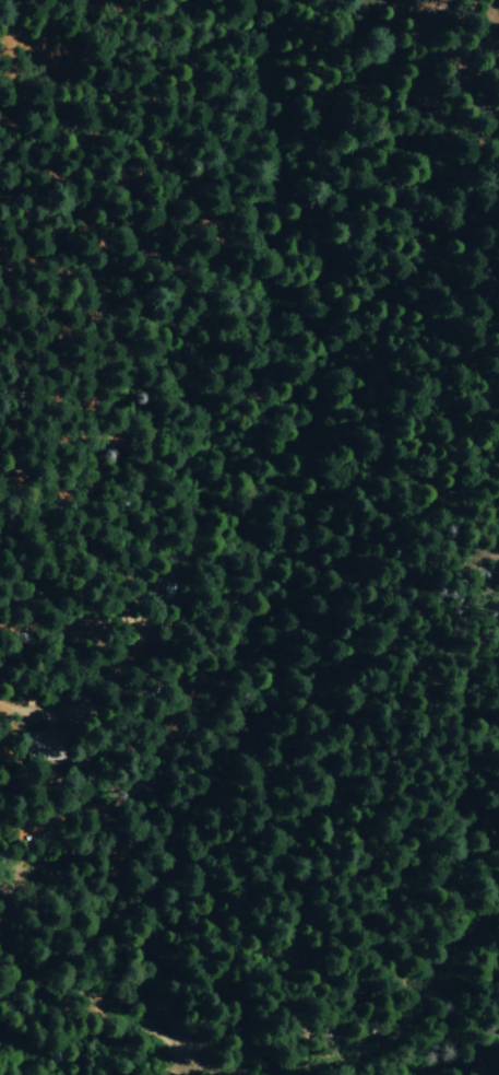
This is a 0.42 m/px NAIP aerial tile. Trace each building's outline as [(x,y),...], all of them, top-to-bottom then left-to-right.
[(68,761),(66,729),(24,732),(26,763),(68,761)]
